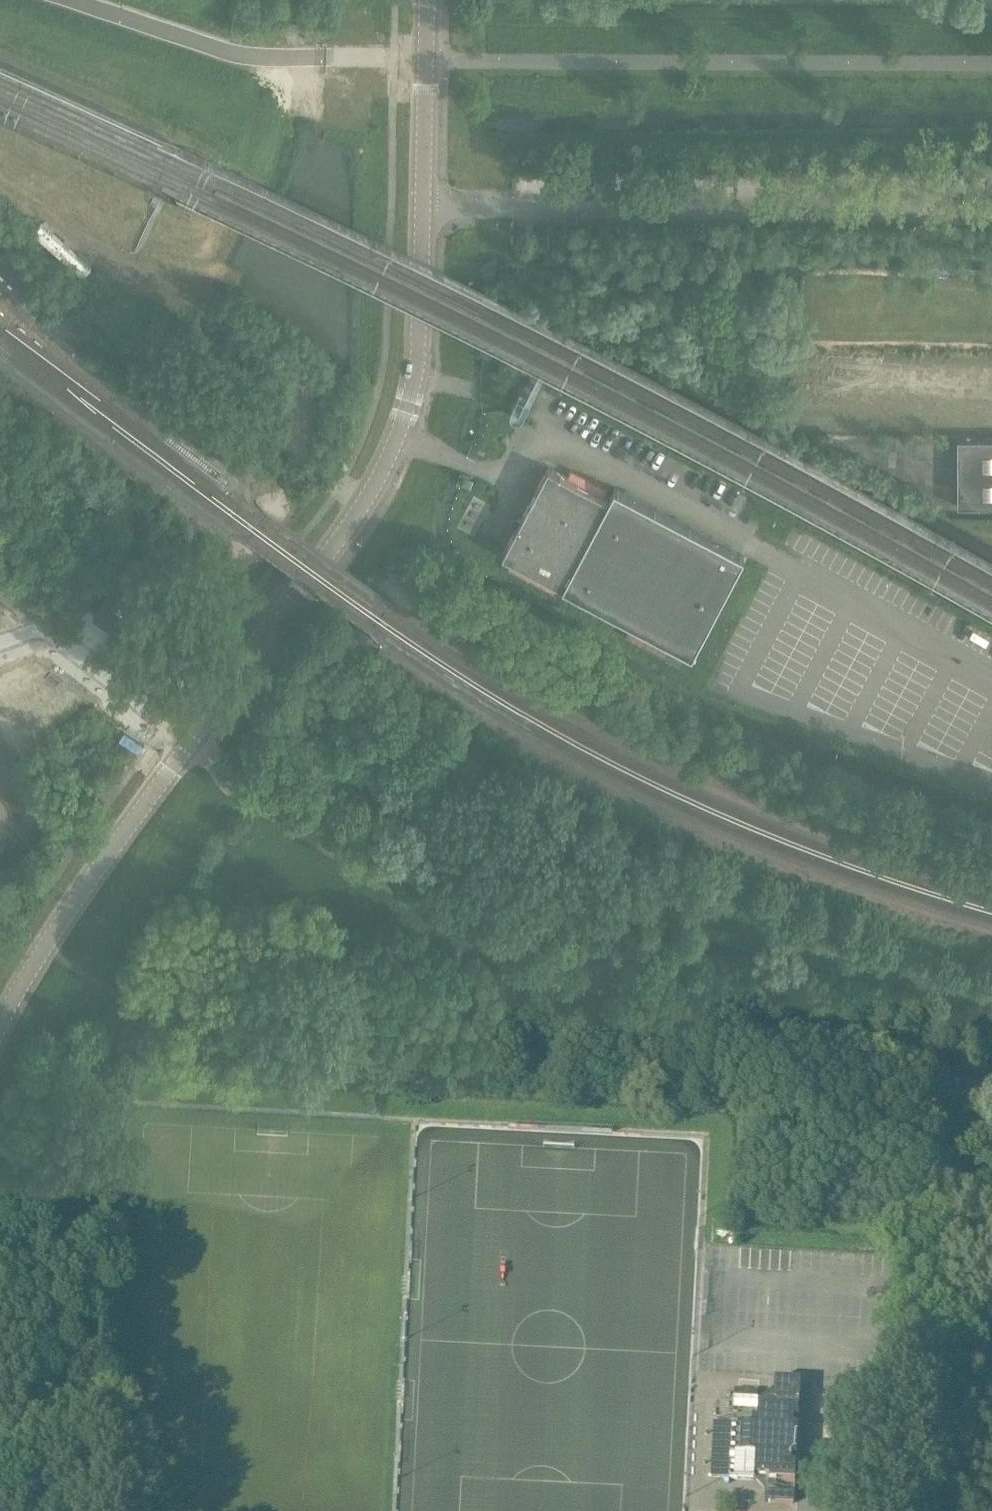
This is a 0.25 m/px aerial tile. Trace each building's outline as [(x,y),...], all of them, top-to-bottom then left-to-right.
[(73,267),(80,259),(71,251),(64,259),(73,267)] [(957,439),(958,507),(991,507),(991,439),(957,439)] [(521,520),(520,519),(515,527),(517,528),(503,554),(693,654),(745,556),(615,487),(609,499),(549,467),(521,520)] [(795,1458),(797,1427),(792,1427),(793,1419),(797,1420),(799,1382),(772,1381),(772,1393),(768,1393),(758,1401),(732,1400),(731,1416),(735,1417),(735,1424),(730,1424),(729,1455),(733,1455),(733,1462),(728,1462),(728,1479),(754,1480),(754,1476),(768,1477),(768,1481),(794,1482),(795,1465),(790,1465),(791,1458),(795,1458)] [(793,1504),(794,1491),(763,1490),(763,1502),(793,1504)]
